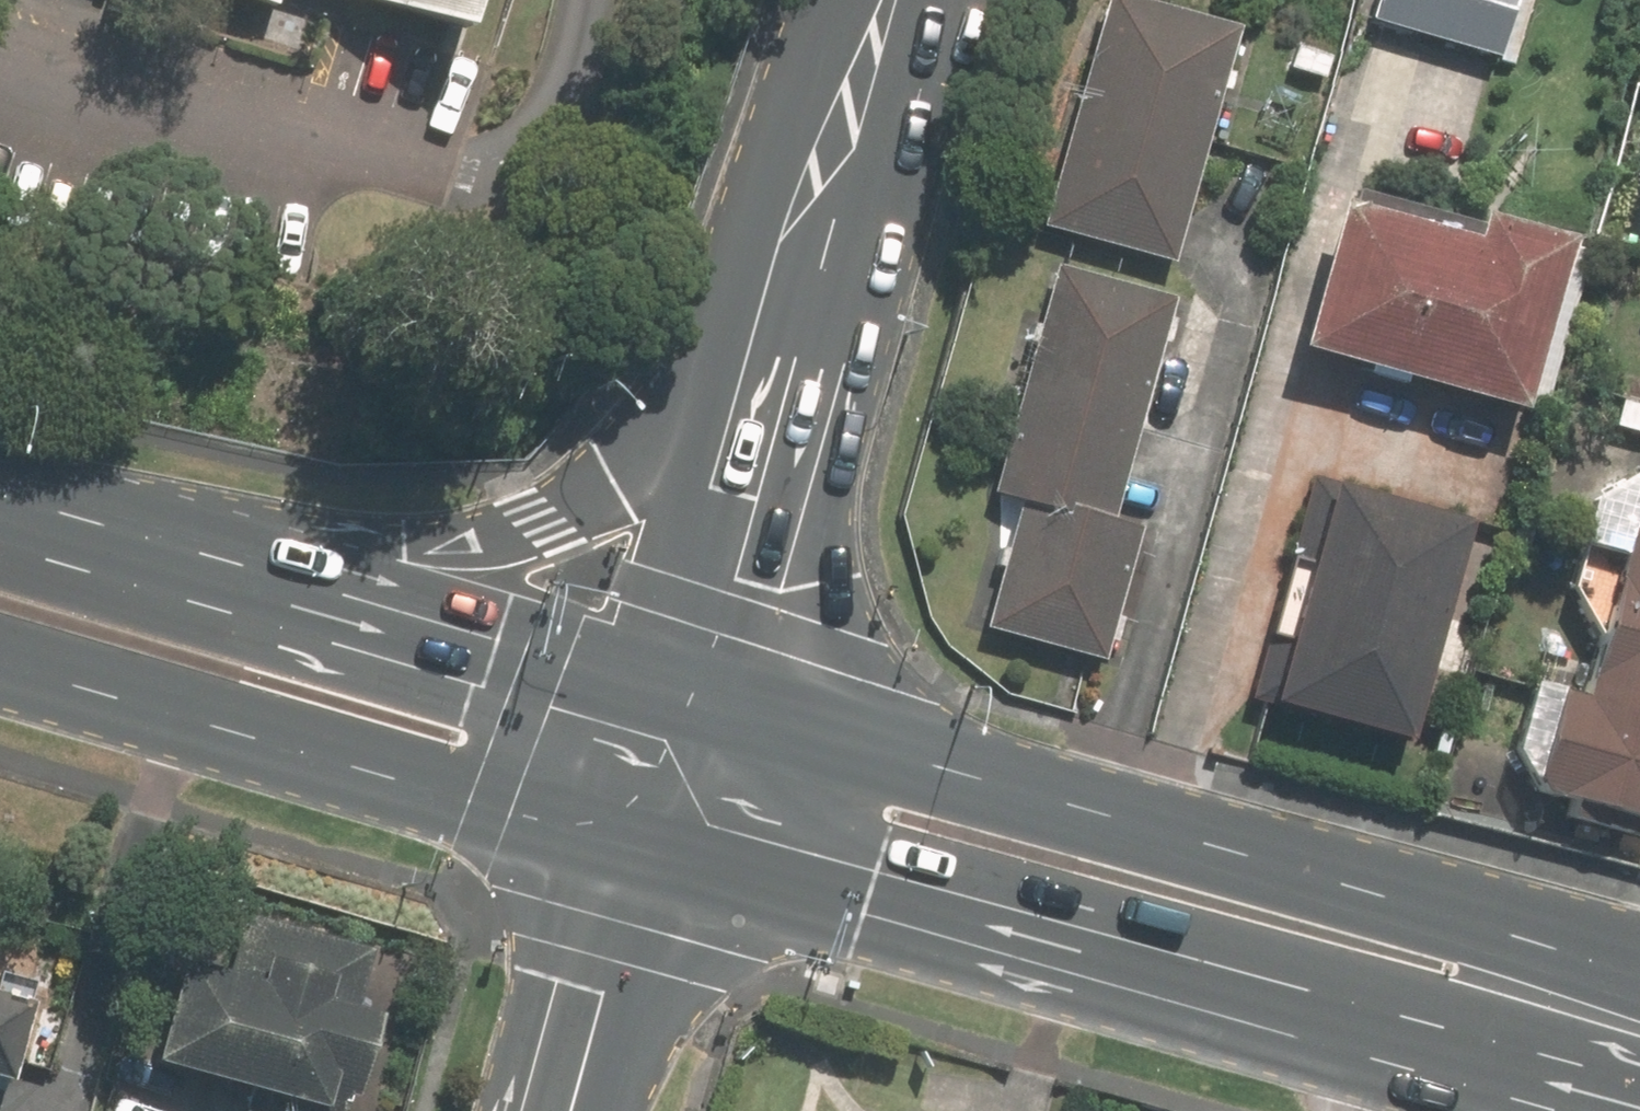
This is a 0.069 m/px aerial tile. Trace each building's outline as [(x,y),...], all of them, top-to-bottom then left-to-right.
[(489,28),(497,0),(391,0),(489,28)] [(1174,0),(1112,0),(1051,220),(1183,257),(1249,21),(1174,0)] [(1383,15),(1510,54),(1527,0),(1388,0),(1383,15)] [(1351,193),(1309,341),(1540,405),(1589,232),(1496,206),(1489,232),(1351,193)] [(1182,293),(1068,260),(1002,489),(1029,497),(994,621),(1111,654),(1149,522),(1119,514),(1182,293)] [(1423,736),(1480,516),(1318,474),(1261,694),(1423,736)] [(1603,691),(1571,683),(1545,780),(1639,805),(1639,553),(1603,691)] [(238,964),(185,951),(161,1054),(343,1098),(350,1071),(376,1077),(393,1007),(368,1001),(383,940),(251,908),(238,964)] [(26,1076),(54,977),(7,964),(1,982),(0,982),(0,1069),(26,1076)] [(909,1102),(907,1110),(946,1110),(909,1102)]
